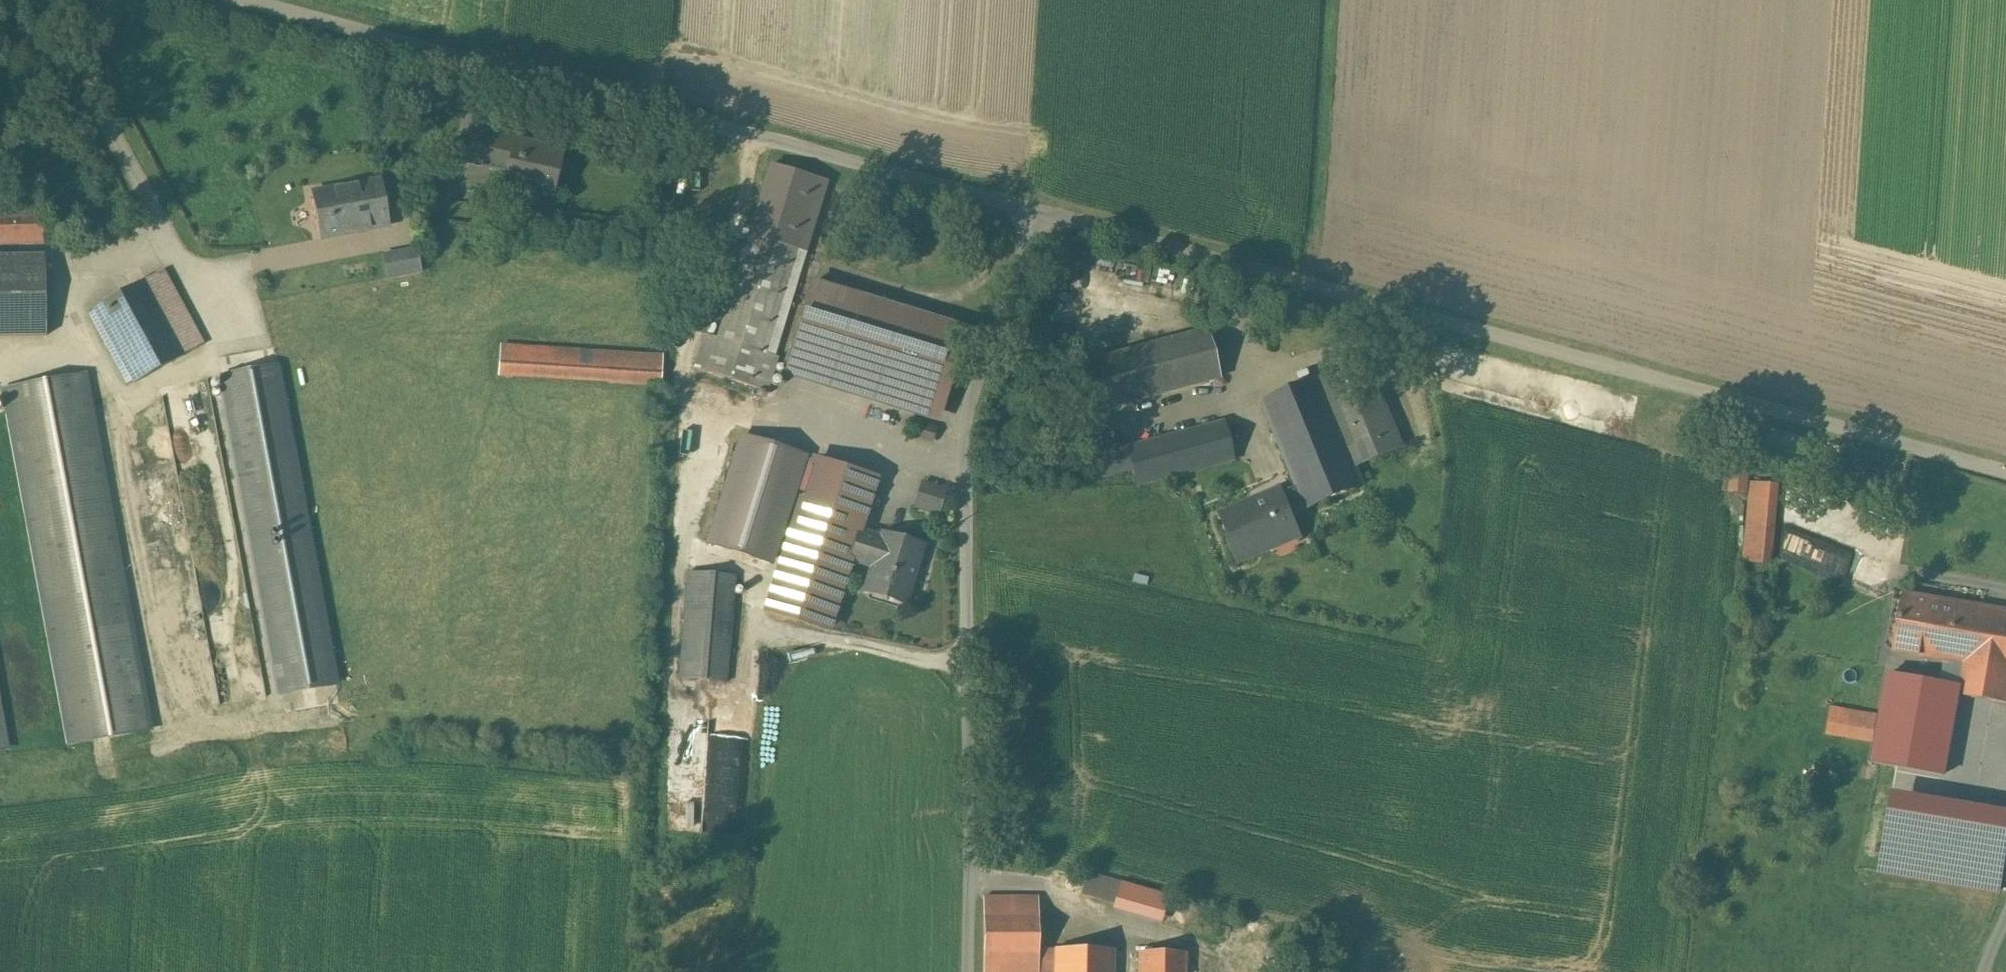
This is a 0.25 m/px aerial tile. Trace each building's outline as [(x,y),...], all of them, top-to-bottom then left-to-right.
[(563,151),(474,131),(467,164),(484,167),(486,162),(507,166),(501,194),(522,198),(524,192),(552,198),(563,151)] [(382,181),(311,192),(319,238),(388,226),(382,181)] [(42,243),(41,203),(0,204),(0,244),(42,243)] [(763,354),(796,249),(748,236),(717,338),(706,334),(694,370),(765,391),(776,357),(763,354)] [(1070,242),(1063,270),(1194,303),(1201,276),(1070,242)] [(423,244),(387,251),(393,278),(429,270),(423,244)] [(203,346),(164,270),(87,312),(127,387),(203,346)] [(0,273),(0,337),(47,336),(45,272),(0,273)] [(965,331),(812,284),(786,361),(942,408),(965,331)] [(1219,378),(1206,330),(1085,363),(1098,411),(1219,378)] [(662,356),(501,346),(499,374),(655,384),(661,384),(662,356)] [(1263,403),(1296,487),(1304,507),(1305,507),(1305,508),(1363,484),(1357,465),(1402,448),(1367,362),(1263,403)] [(276,368),(223,376),(280,696),(335,684),(276,368)] [(82,375),(6,389),(74,747),(147,733),(82,375)] [(1234,460),(1221,424),(1101,455),(1092,419),(1076,423),(1090,481),(1132,470),(1135,485),(1234,460)] [(828,631),(850,562),(857,532),(874,480),(753,439),(739,484),(762,491),(743,554),(770,562),(789,500),(800,503),(767,611),(828,631)] [(1752,455),(1733,453),(1729,492),(1747,495),(1752,455)] [(945,491),(921,484),(914,507),(938,514),(945,491)] [(1289,513),(1304,507),(1296,487),(1282,493),(1281,490),(1219,515),(1238,561),(1299,536),(1289,513)] [(1893,520),(1830,494),(1810,541),(1874,567),(1893,520)] [(1767,532),(1746,530),(1743,561),(1764,563),(1767,532)] [(881,538),(857,532),(850,562),(871,568),(864,592),(904,605),(922,547),(883,534),(881,538)] [(727,684),(734,577),(689,573),(679,680),(727,684)] [(1964,663),(2005,671),(2005,610),(1903,593),(1894,651),(1964,663)] [(2005,702),(2005,671),(1964,663),(1959,688),(1958,697),(2005,704),(2005,702)] [(1868,702),(1901,708),(1908,670),(1874,664),(1868,702)] [(1945,775),(1958,697),(1959,688),(1914,679),(1897,768),(1945,775)] [(1887,717),(1817,705),(1811,730),(1883,743),(1887,717)] [(708,785),(710,834),(748,833),(746,789),(737,789),(736,754),(752,753),(752,740),(669,742),(670,786),(708,785)] [(1890,811),(1879,871),(1999,891),(2005,850),(2005,830),(1890,811)] [(1113,885),(1090,878),(1085,894),(1108,901),(1113,885)] [(1166,895),(1120,883),(1113,909),(1159,922),(1166,895)] [(1038,950),(1038,898),(983,898),(983,971),(1038,971),(1038,950)] [(1055,951),(1057,951),(1038,950),(1038,971),(1054,971),(1055,951)] [(1113,953),(1055,951),(1054,971),(1113,971),(1113,953)] [(1185,956),(1140,955),(1140,971),(1185,971),(1185,956)]
